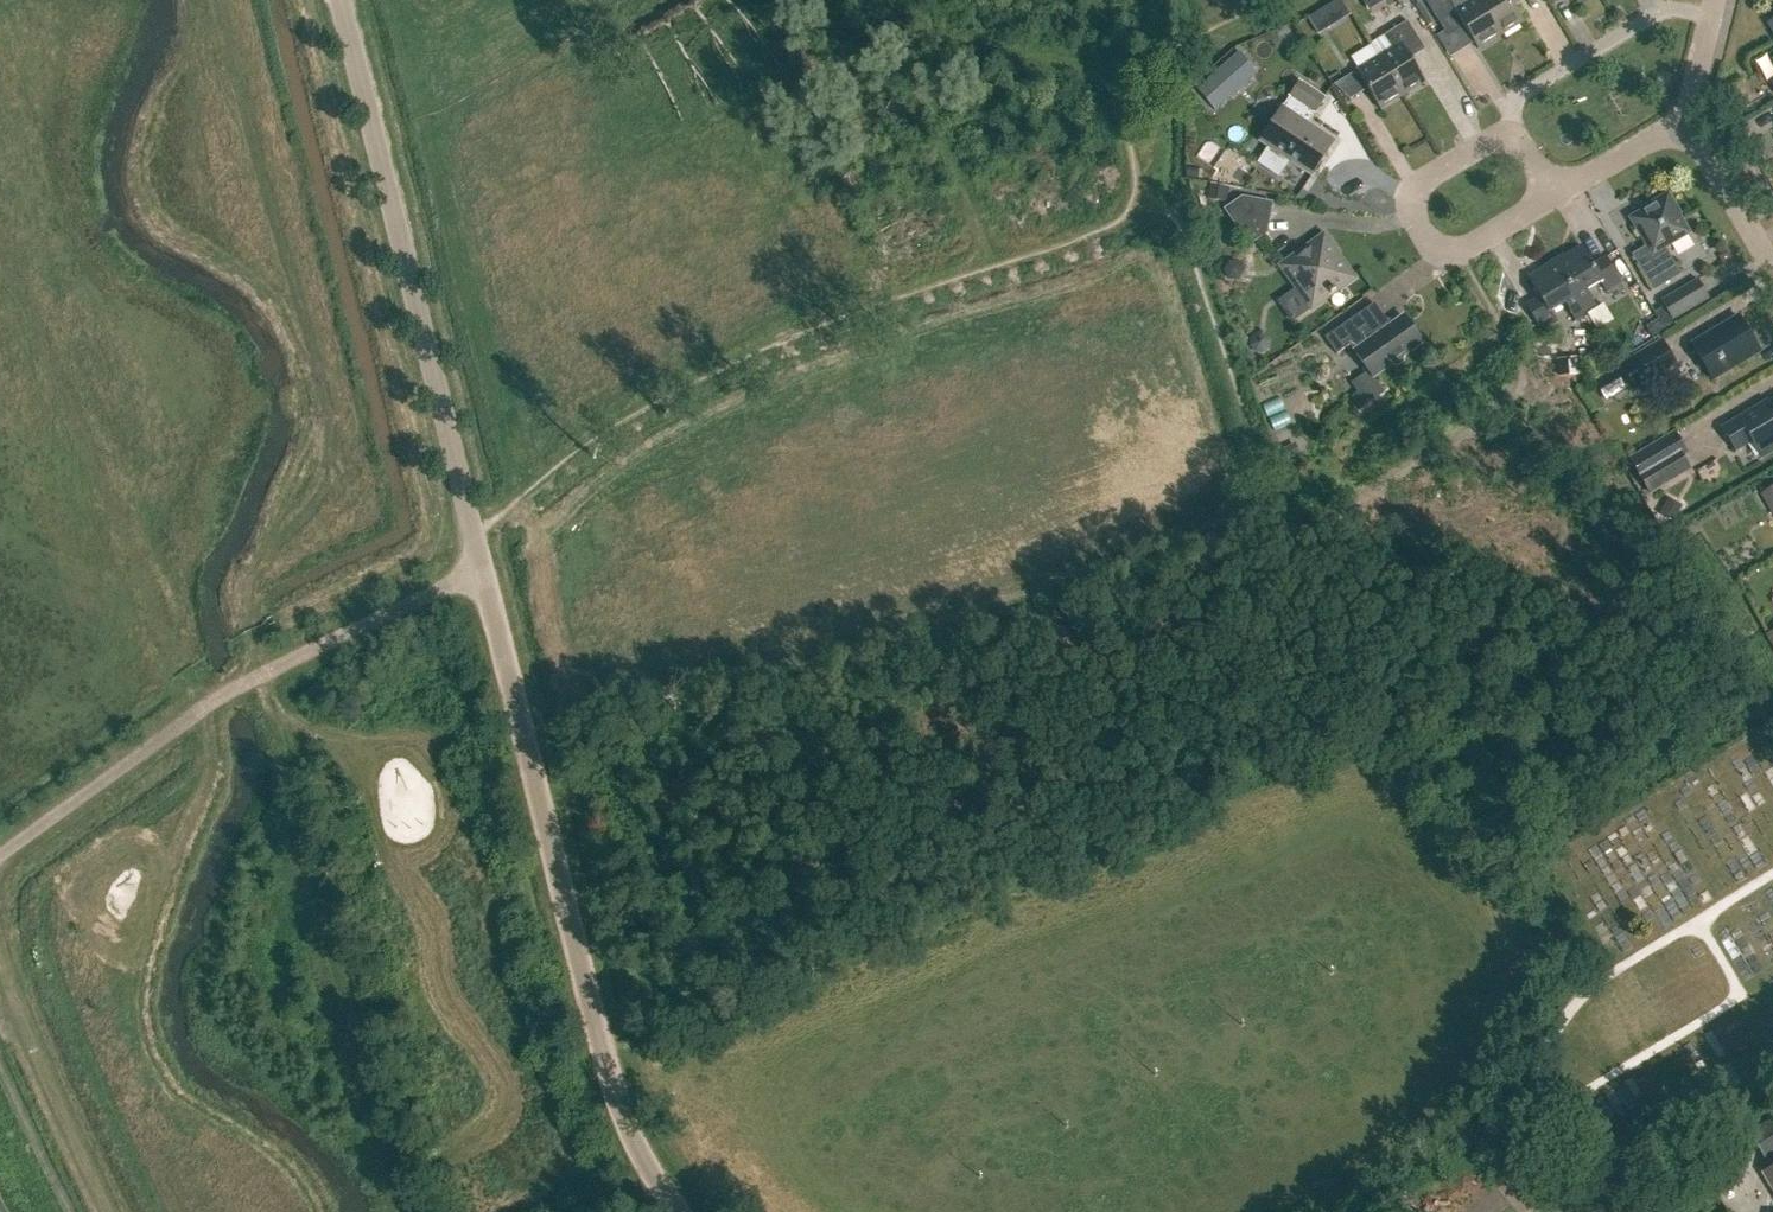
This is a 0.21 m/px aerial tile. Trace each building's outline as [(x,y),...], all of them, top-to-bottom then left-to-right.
[(1324,9),(1334,26),(1351,15),(1341,0),(1338,0),(1324,9)] [(1479,0),(1472,0),(1464,5),(1461,0),(1426,0),(1445,32),(1461,22),(1479,50),(1501,36),(1479,0)] [(1501,36),(1523,22),(1510,0),(1479,0),(1501,36)] [(1379,58),(1403,96),(1426,82),(1408,55),(1423,46),(1408,21),(1384,36),(1392,49),(1379,58)] [(1205,83),(1197,90),(1204,98),(1215,112),(1258,74),(1239,53),(1205,83)] [(1403,96),(1379,58),(1357,71),(1381,110),(1403,96)] [(1279,177),(1289,161),(1312,176),(1335,142),(1303,120),(1310,110),(1315,113),(1325,99),(1299,82),(1290,97),(1293,99),(1286,109),(1283,107),(1260,142),(1267,147),(1257,162),(1279,177)] [(1210,185),(1208,199),(1227,202),(1229,188),(1210,185)] [(1680,214),(1668,193),(1648,206),(1651,211),(1646,215),(1643,211),(1630,218),(1647,248),(1634,256),(1654,289),(1679,274),(1664,249),(1690,234),(1679,215),(1680,214)] [(1267,233),(1273,203),(1242,197),(1225,210),(1249,246),(1267,233)] [(1297,287),(1276,301),(1291,322),(1312,308),(1330,295),(1331,296),(1336,292),(1353,278),(1324,237),(1282,267),(1297,287)] [(1554,261),(1587,315),(1597,309),(1587,291),(1600,282),(1606,292),(1621,283),(1606,258),(1593,266),(1581,247),(1560,260),(1559,258),(1554,261)] [(1587,315),(1554,261),(1549,264),(1550,266),(1529,279),(1540,297),(1527,305),(1542,331),(1557,322),(1551,312),(1565,303),(1576,322),(1587,315)] [(1224,269),(1223,271),(1227,280),(1238,281),(1244,272),(1238,262),(1229,262),(1224,269)] [(1659,320),(1647,327),(1654,340),(1677,327),(1673,321),(1710,299),(1698,279),(1660,301),(1664,307),(1655,313),(1659,320)] [(1375,305),(1374,303),(1325,338),(1337,355),(1350,345),(1373,377),(1391,365),(1398,366),(1403,362),(1404,355),(1422,342),(1404,317),(1391,327),(1388,322),(1383,322),(1384,317),(1382,317),(1377,316),(1371,308),(1375,305)] [(1760,352),(1738,316),(1692,344),(1713,380),(1760,352)] [(1251,337),(1249,346),(1254,353),(1263,354),(1270,349),(1271,341),(1266,333),(1258,332),(1251,337)] [(1620,364),(1635,389),(1677,364),(1662,339),(1620,364)] [(1567,377),(1578,376),(1576,360),(1557,362),(1558,366),(1559,378),(1567,377)] [(1591,381),(1603,403),(1626,391),(1614,368),(1591,381)] [(1361,410),(1384,393),(1374,380),(1351,397),(1361,410)] [(1772,410),(1767,401),(1722,428),(1736,451),(1752,442),(1762,458),(1772,451),(1772,409),(1772,410)] [(1675,431),(1628,459),(1649,495),(1691,470),(1683,456),(1689,453),(1675,431)] [(1295,444),(1283,449),(1288,459),(1299,454),(1295,444)] [(1761,494),(1772,514),(1772,486),(1761,494)] [(1668,498),(1660,515),(1673,522),(1681,504),(1668,498)] [(1748,1133),(1766,1163),(1772,1158),(1772,1118),(1748,1133)] [(1716,1160),(1706,1166),(1713,1177),(1723,1171),(1716,1160)] [(1762,1172),(1772,1191),(1772,1166),(1762,1172)]
